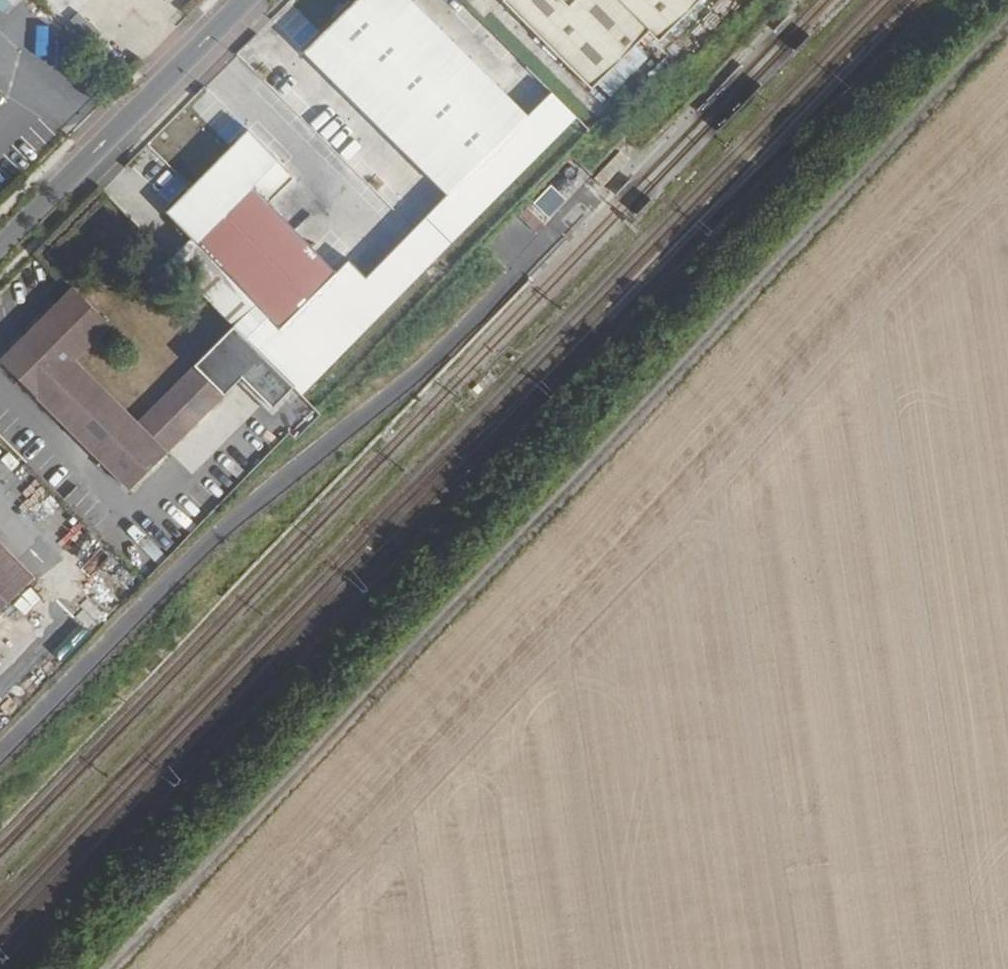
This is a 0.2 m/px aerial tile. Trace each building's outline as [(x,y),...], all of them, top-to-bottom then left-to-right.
[(193,236),(166,262),(233,326),(235,324),(237,322),(265,351),(297,383),(304,392),(576,118),(551,93),(528,116),(410,0),(357,0),(303,53),(447,196),(366,280),(346,258),(337,267),(280,324),(193,236)] [(569,59),(594,84),(651,27),(661,37),(698,0),(509,0),(569,59)] [(279,157),(249,128),(167,210),(193,236),(280,324),(337,267),(253,183),(279,157)] [(566,200),(551,186),(534,203),(549,218),(566,200)] [(141,418),(78,356),(113,321),(75,284),(3,356),(133,485),(170,448),(141,418)] [(184,434),(245,374),(265,351),(237,322),(235,324),(233,326),(155,404),(184,434)] [(265,351),(245,374),(275,404),(297,383),(265,351)] [(184,434),(155,404),(141,418),(170,448),(184,434)] [(0,537),(0,609),(36,573),(0,537)] [(29,585),(12,601),(23,614),(41,597),(29,585)]
